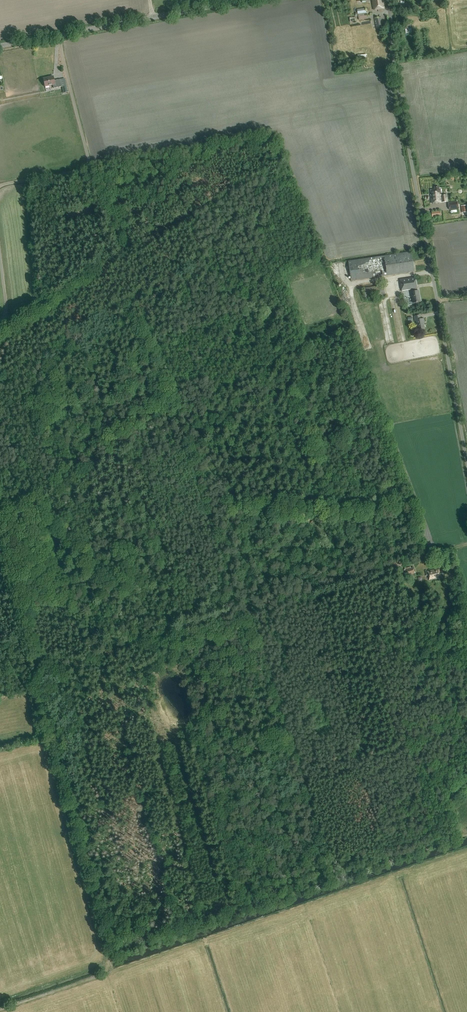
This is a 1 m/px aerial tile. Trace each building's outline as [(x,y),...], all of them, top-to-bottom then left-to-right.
[(383,0),(372,0),(374,10),(385,8),(383,0)] [(381,17),(374,18),(376,28),(383,27),(381,17)] [(54,80),(53,76),(43,78),(44,86),(53,85),(53,88),(62,86),(60,79),(54,80)] [(431,203),(447,201),(448,201),(447,194),(441,195),(441,193),(442,192),(442,188),(439,188),(439,187),(434,187),(435,190),(431,190),(431,195),(431,203)] [(459,209),(458,201),(448,202),(449,210),(459,209)] [(82,207),(67,210),(69,218),(83,215),(82,207)] [(351,281),(414,272),(411,251),(348,261),(351,281)] [(419,290),(417,291),(416,291),(416,289),(417,289),(415,277),(400,279),(402,291),(411,289),(412,292),(413,303),(420,302),(419,290)] [(385,295),(383,285),(364,288),(365,298),(385,295)] [(418,329),(425,328),(424,324),(425,323),(424,318),(421,319),(420,315),(414,316),(415,321),(417,321),(418,329)] [(403,570),(404,576),(415,573),(413,567),(411,568),(410,566),(405,568),(405,570),(403,570)] [(440,571),(439,568),(425,571),(426,575),(428,575),(429,579),(439,577),(439,579),(442,579),(441,576),(443,575),(442,571),(440,571)]
